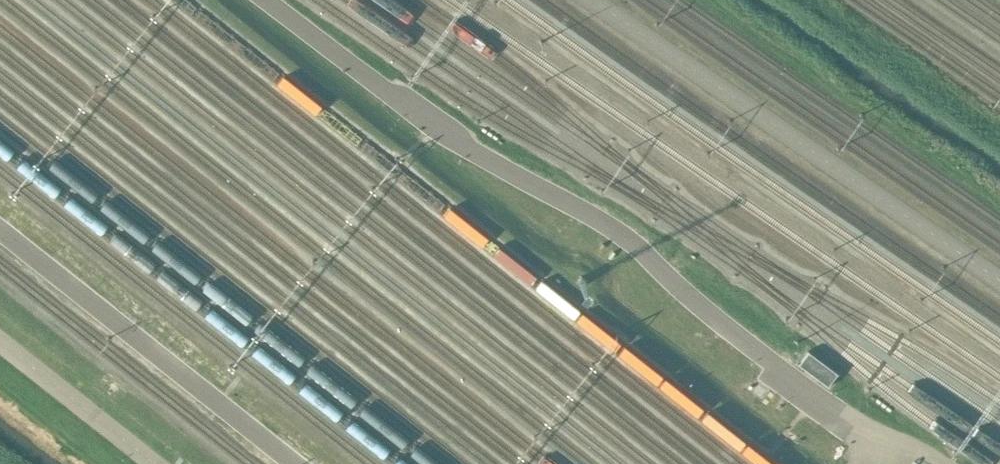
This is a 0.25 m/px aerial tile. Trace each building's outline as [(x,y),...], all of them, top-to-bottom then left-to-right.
[(837,373),(808,351),(799,363),(828,385),(837,373)]
